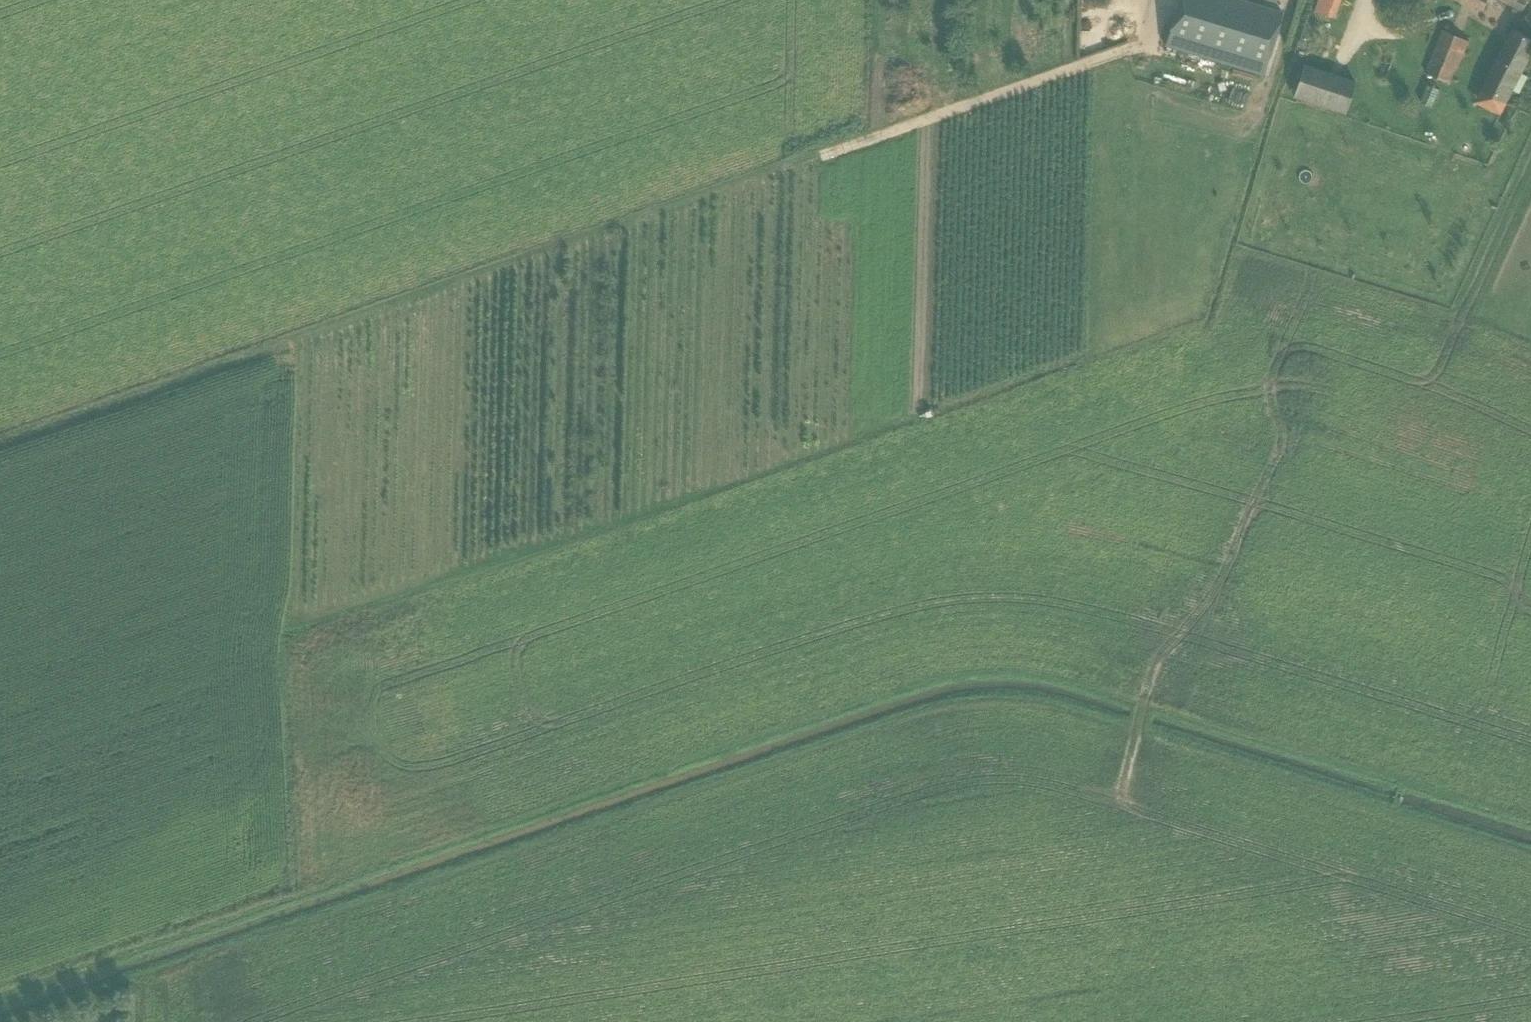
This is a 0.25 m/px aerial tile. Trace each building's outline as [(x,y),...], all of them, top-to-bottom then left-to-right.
[(1165,45),(1263,75),(1282,12),(1241,0),(1178,0),(1165,45)] [(1314,12),(1333,18),(1340,0),(1318,0),(1314,12)] [(1524,9),(1529,0),(1506,0),(1524,9)] [(1442,29),(1425,72),(1450,83),(1455,67),(1458,68),(1468,40),(1442,29)] [(1506,103),(1530,55),(1530,38),(1513,29),(1482,91),(1506,103)] [(1354,81),(1305,66),(1295,98),(1343,113),(1354,81)]
